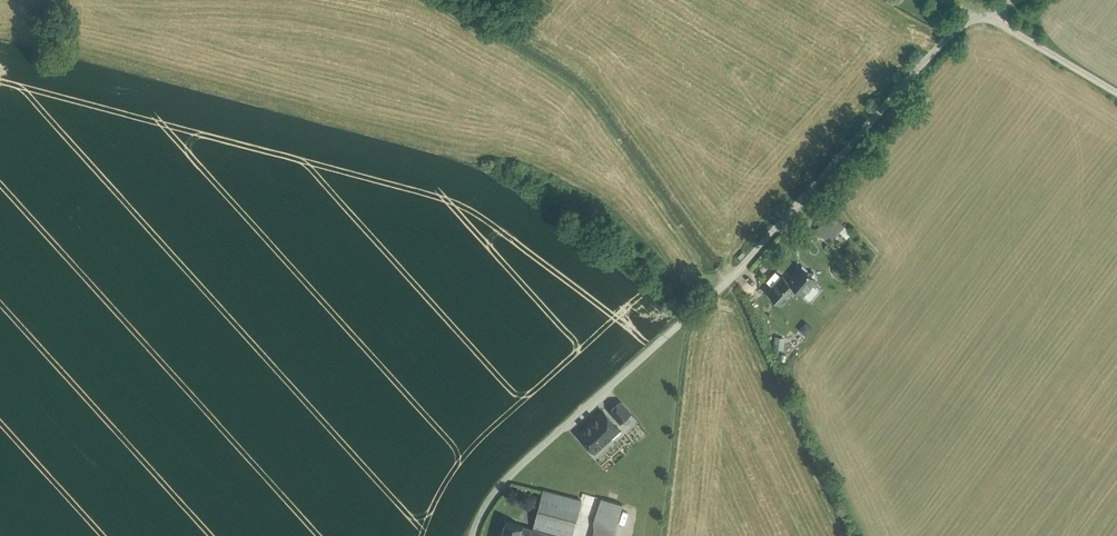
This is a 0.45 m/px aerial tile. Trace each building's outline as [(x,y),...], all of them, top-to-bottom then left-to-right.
[(813,227),(827,241),(837,230),(841,234),(847,227),(829,210),(813,227)] [(808,271),(801,265),(788,280),(797,287),(804,294),(815,282),(814,272),(810,272),(808,271)] [(788,280),(783,275),(769,292),(782,304),(797,287),(788,280)] [(805,320),(798,327),(806,334),(812,327),(805,320)] [(775,335),(774,347),(783,348),(784,335),(775,335)] [(620,428),(604,411),(580,433),(592,447),(603,437),(606,440),(620,428)] [(544,490),(534,529),(562,535),(572,535),(581,500),(544,490)] [(595,521),(594,521),(595,529),(593,535),(614,535),(623,504),(602,498),(595,521)] [(506,521),(502,535),(520,535),(523,526),(506,521)] [(523,526),(520,535),(562,535),(534,529),(523,526)]
